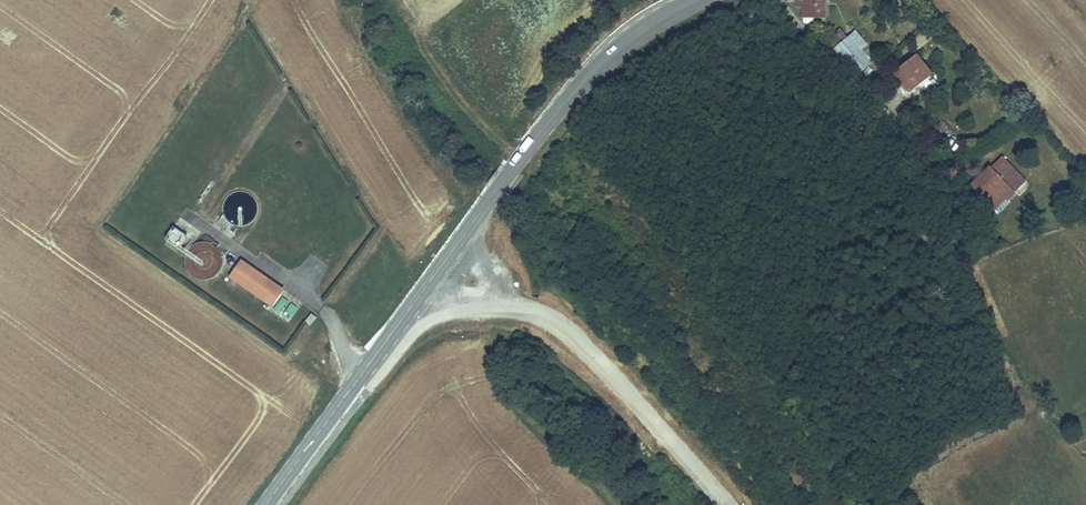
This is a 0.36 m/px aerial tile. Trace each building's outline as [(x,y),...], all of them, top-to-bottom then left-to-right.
[(791,8),(794,11),(809,10),(811,21),(829,20),(827,0),(793,0),(791,8)] [(843,38),(830,50),(857,79),(869,66),(854,50),(861,43),(851,31),(843,38)] [(838,32),(825,44),(830,50),(843,38),(838,32)] [(919,52),(894,73),(905,86),(920,75),(923,78),(933,70),(919,52)] [(937,127),(930,132),(942,147),(949,141),(937,127)] [(993,210),(999,205),(1014,191),(1018,195),(1022,190),(1011,179),(1006,183),(993,169),(973,189),(993,210)] [(1014,191),(999,205),(1004,210),(1019,196),(1018,195),(1014,191)] [(165,243),(178,252),(187,237),(174,229),(165,243)] [(284,296),(249,271),(251,267),(244,262),(233,277),(276,307),(284,296)] [(249,271),(284,296),(287,292),(251,267),(249,271)] [(283,313),(289,318),(297,309),(291,304),(283,313)] [(308,323),(312,327),(319,319),(314,315),(308,323)]
